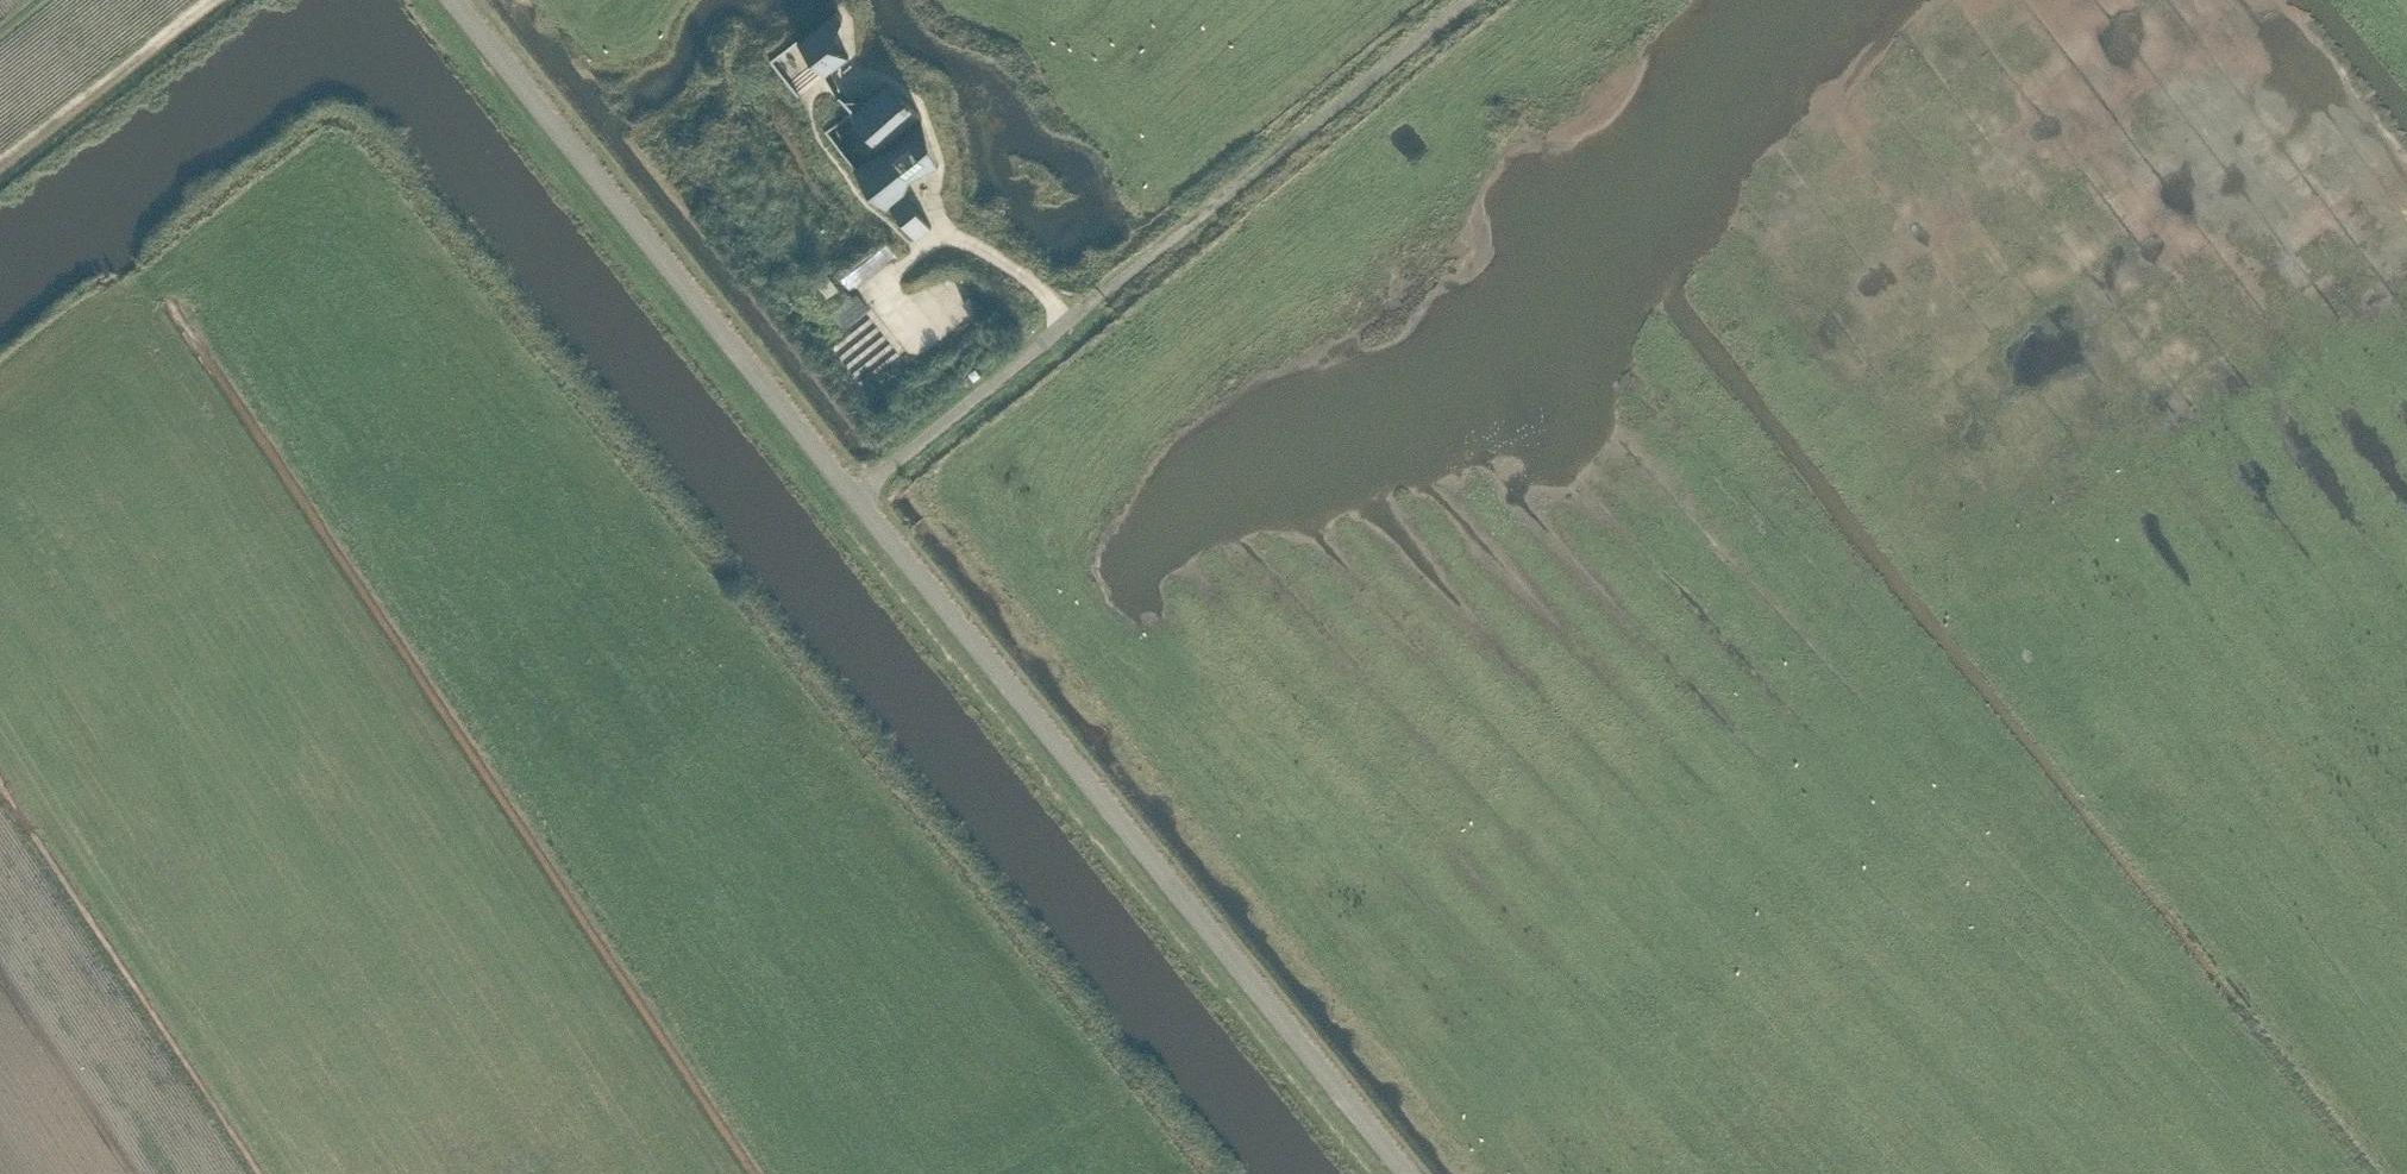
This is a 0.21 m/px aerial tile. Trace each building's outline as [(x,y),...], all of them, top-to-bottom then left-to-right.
[(837,7),(798,38),(800,40),(827,73),(829,72),(850,55),(831,41),(844,16),(837,7)] [(855,105),(853,107),(883,143),(857,164),(855,166),(887,206),(891,203),(918,237),(920,235),(915,230),(926,221),(930,227),(932,225),(905,191),(912,174),(939,164),(922,114),(907,95),(886,81),(855,105)] [(974,293),(963,300),(975,316),(985,308),(974,293)]
